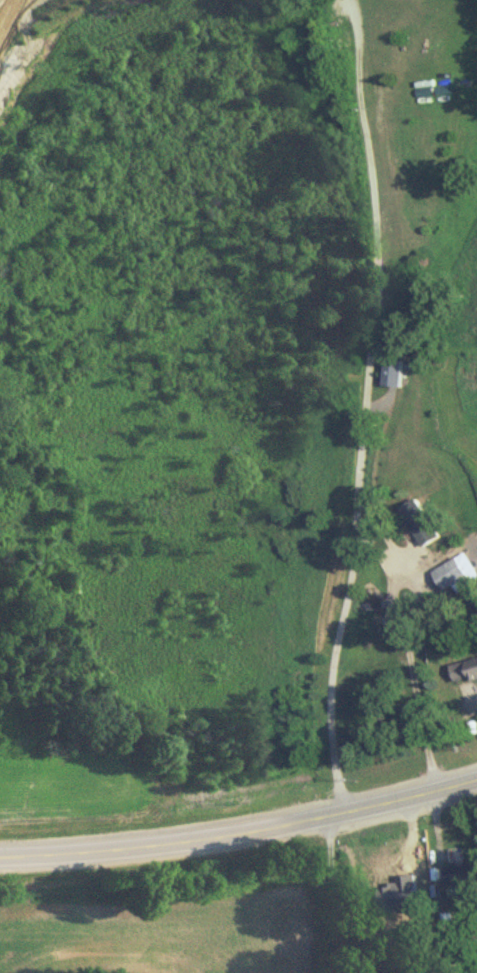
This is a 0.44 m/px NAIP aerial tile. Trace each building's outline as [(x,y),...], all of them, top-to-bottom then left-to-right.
[(433,538),(425,501),(408,505),(416,541),(433,538)] [(473,570),(444,559),(434,582),(464,594),(473,570)] [(476,681),(476,659),(465,662),(470,683),(476,681)] [(409,876),(402,849),(387,852),(394,880),(409,876)] [(447,868),(449,888),(476,884),(476,864),(447,868)]
